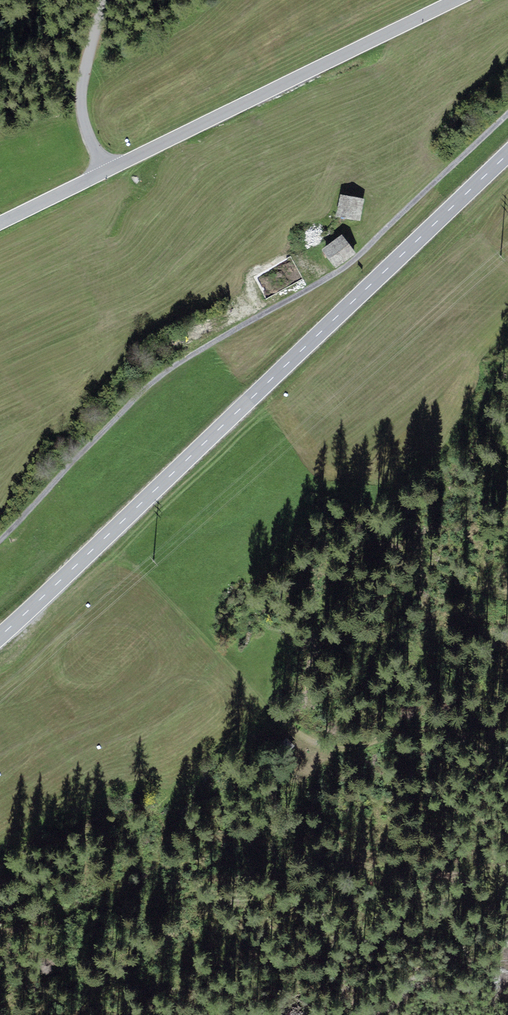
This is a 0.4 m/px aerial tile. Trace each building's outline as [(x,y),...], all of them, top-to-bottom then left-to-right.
[(366,201),(343,197),(339,216),(362,220),(366,201)] [(343,237),(324,250),(336,267),(355,254),(343,237)]
